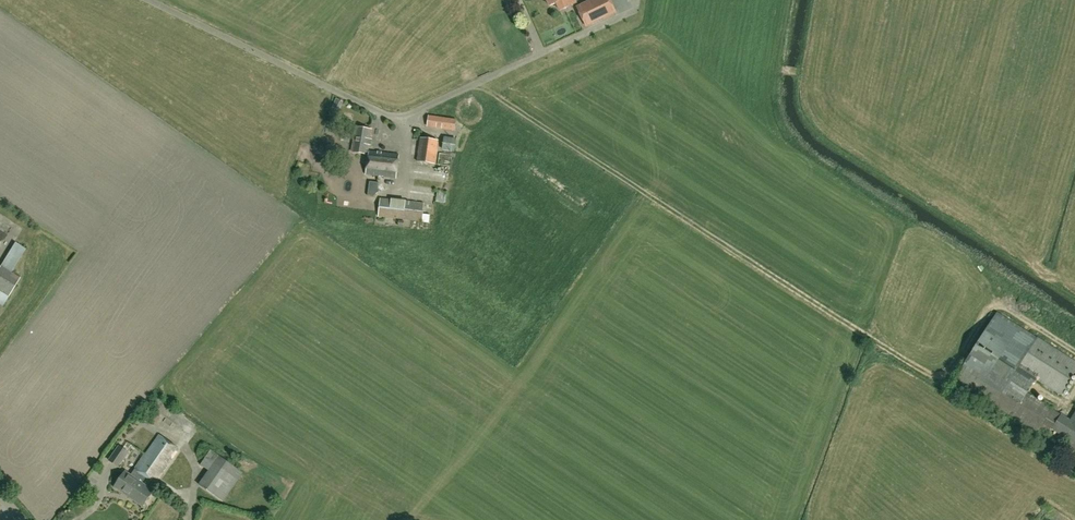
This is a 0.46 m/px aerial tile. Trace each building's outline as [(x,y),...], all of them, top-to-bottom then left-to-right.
[(574,0),(547,0),(550,6),(560,1),(564,9),(576,4),(574,0)] [(586,26),(615,12),(609,0),(592,0),(584,4),(589,15),(582,18),(586,26)] [(429,127),(456,130),(457,120),(430,116),(429,127)] [(353,152),(369,154),(370,151),(369,151),(372,129),(357,127),(353,152)] [(422,138),(418,161),(435,164),(439,141),(422,138)] [(443,138),(443,147),(458,146),(457,138),(443,138)] [(400,155),(370,151),(369,154),(366,174),(397,179),(400,155)] [(381,199),(379,217),(430,223),(431,215),(424,214),(425,204),(381,199)] [(18,260),(7,253),(1,263),(12,270),(18,260)] [(0,303),(6,296),(9,297),(20,279),(0,267),(0,268),(0,303)] [(996,312),(953,380),(1036,432),(1042,423),(1051,428),(1061,414),(1007,380),(1035,337),(996,312)] [(1037,337),(1018,368),(1061,395),(1074,373),(1074,361),(1037,337)] [(1071,420),(1061,414),(1051,428),(1074,442),(1074,423),(1071,420)] [(156,484),(175,458),(181,450),(160,436),(136,470),(141,473),(137,480),(143,484),(147,477),(156,484)] [(128,453),(119,447),(109,461),(118,468),(128,453)] [(223,501),(244,473),(211,450),(206,457),(201,465),(209,470),(199,484),(223,501)] [(143,484),(137,480),(125,472),(115,487),(144,506),(154,492),(143,484)]
